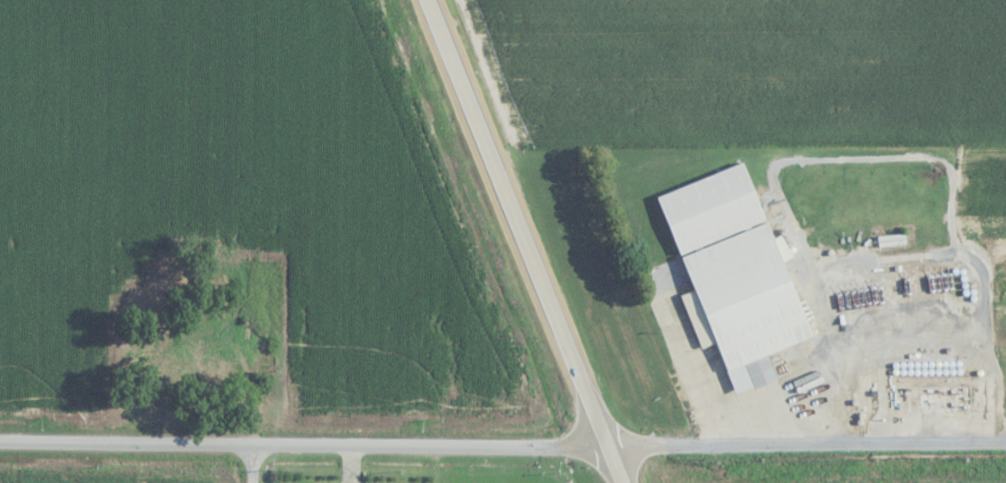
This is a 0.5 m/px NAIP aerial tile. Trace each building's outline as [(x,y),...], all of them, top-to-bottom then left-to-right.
[(661,192),(692,292),(684,294),(701,348),(719,343),(736,395),(778,381),(770,353),(813,340),(788,259),(792,257),(785,235),(772,239),(749,164),(661,192)]
